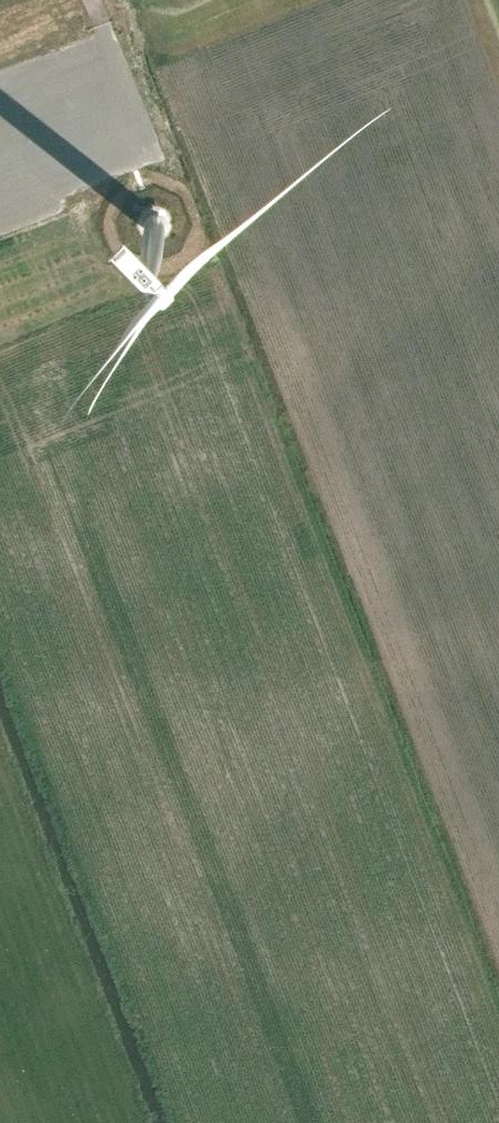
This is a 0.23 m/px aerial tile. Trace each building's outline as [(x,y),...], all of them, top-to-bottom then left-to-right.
[(166,224),(166,222),(165,220),(164,218),(163,217),(162,215),(160,214),(158,213),(156,213),(154,213),(152,213),(150,213),(149,214),(147,215),(146,217),(145,219),(144,220),(143,222),(143,224),(143,226),(144,228),(145,230),(146,231),(148,233),(149,234),(151,235),(153,235),(155,235),(157,235),(159,234),(161,233),(162,232),(164,230),(165,229),(165,227),(166,225),(166,224)]
